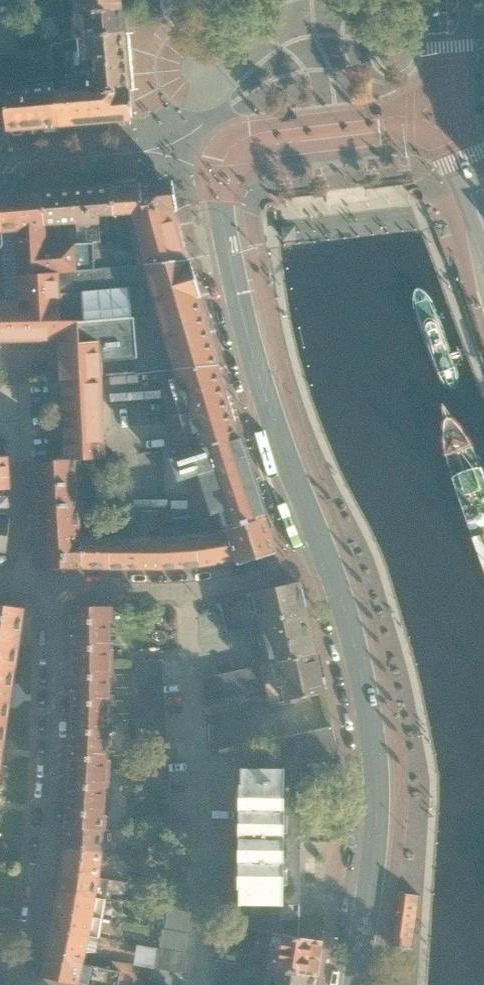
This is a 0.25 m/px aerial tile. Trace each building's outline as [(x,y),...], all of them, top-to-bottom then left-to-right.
[(67,20),(126,18),(125,0),(45,0),(45,21),(67,20)] [(165,13),(169,13),(172,14),(175,14),(178,13),(181,12),(184,11),(184,8),(185,5),(185,3),(185,0),(186,0),(163,0),(163,1),(163,4),(163,7),(165,10),(165,13)] [(399,2),(402,7),(406,9),(411,6),(413,2),(412,0),(400,0),(399,2)] [(68,44),(86,43),(128,42),(126,18),(67,20),(68,44)] [(22,23),(24,55),(45,54),(43,22),(22,23)] [(243,53),(250,100),(271,97),(268,71),(281,70),(280,62),(317,57),(312,22),(289,25),(291,38),(277,39),(278,49),(243,53)] [(132,98),(128,42),(86,43),(87,69),(105,68),(106,82),(100,82),(101,100),(132,98)] [(346,58),(347,44),(334,43),(333,57),(346,58)] [(55,55),(0,58),(3,91),(57,88),(55,55)] [(350,92),(348,65),(300,69),(300,68),(281,69),(283,97),(350,92)] [(73,97),(69,97),(72,128),(134,122),(132,98),(101,100),(100,82),(72,84),(73,97)] [(6,134),(72,128),(69,97),(60,97),(59,89),(3,95),(6,134)] [(138,211),(175,208),(169,175),(155,176),(135,178),(138,211)] [(111,212),(138,211),(135,178),(108,180),(111,212)] [(108,180),(39,187),(40,220),(72,219),(73,238),(74,265),(91,264),(89,239),(99,238),(98,213),(111,212),(108,180)] [(133,370),(168,366),(169,369),(212,356),(182,248),(136,261),(91,264),(74,265),(73,238),(41,240),(40,220),(39,187),(4,190),(7,222),(10,265),(13,292),(14,339),(55,338),(55,356),(55,374),(99,372),(98,359),(132,357),(133,370)] [(89,239),(91,264),(136,261),(182,248),(175,208),(138,211),(111,212),(118,234),(115,237),(99,238),(89,239)] [(295,222),(281,223),(283,237),(297,235),(295,222)] [(13,292),(0,292),(0,339),(14,339),(13,292)] [(163,371),(186,443),(235,427),(212,356),(169,369),(163,371)] [(99,372),(55,374),(59,454),(72,453),(103,451),(99,372)] [(455,418),(453,417),(452,416),(450,415),(448,415),(447,415),(446,415),(445,416),(444,418),(443,419),(443,421),(443,438),(446,456),(478,554),(483,568),(483,477),(475,449),(464,431),(455,418)] [(214,502),(222,524),(261,512),(235,427),(186,443),(205,506),(214,502)] [(34,456),(38,512),(76,510),(72,453),(59,454),(34,456)] [(7,456),(0,456),(0,487),(8,486),(7,456)] [(8,486),(0,487),(0,516),(8,517),(8,486)] [(119,532),(106,532),(106,566),(158,565),(158,531),(157,506),(119,508),(119,532)] [(76,510),(38,512),(42,568),(80,567),(78,532),(76,510)] [(222,524),(232,556),(234,562),(275,549),(261,512),(222,524)] [(158,531),(158,565),(193,565),(232,556),(222,524),(191,530),(158,531)] [(106,532),(78,532),(80,567),(106,566),(106,532)] [(226,630),(255,624),(307,613),(300,583),(220,600),(226,630)] [(70,605),(69,658),(112,660),(112,645),(109,645),(109,620),(112,620),(112,606),(70,605)] [(15,665),(23,609),(0,606),(0,663),(15,665)] [(307,613),(255,624),(263,660),(314,649),(307,613)] [(314,649),(263,660),(203,673),(203,701),(266,689),(269,703),(323,691),(314,649)] [(69,658),(67,714),(111,715),(111,700),(107,700),(108,674),(112,674),(112,660),(69,658)] [(161,660),(136,662),(144,817),(171,816),(161,660)] [(7,720),(15,665),(0,663),(0,719),(7,720)] [(67,714),(65,769),(109,772),(109,757),(105,757),(106,730),(111,730),(111,715),(67,714)] [(239,807),(299,806),(299,760),(338,752),(332,724),(285,735),(274,738),(238,745),(239,807)] [(65,769),(62,826),(101,828),(105,828),(106,813),(102,813),(104,786),(108,786),(109,772),(65,769)] [(239,807),(238,855),(299,856),(299,806),(239,807)] [(62,826),(60,846),(99,852),(101,828),(62,826)] [(60,846),(56,869),(95,875),(99,852),(60,846)] [(299,856),(238,855),(238,903),(248,903),(247,927),(279,932),(279,903),(299,903),(299,856)] [(162,885),(165,886),(185,889),(188,865),(166,862),(162,885)] [(56,869),(53,890),(92,896),(95,875),(56,869)] [(161,906),(167,907),(188,910),(191,889),(185,889),(165,886),(161,906)] [(53,890),(50,910),(89,916),(92,896),(53,890)] [(412,946),(419,894),(398,892),(392,943),(412,946)] [(167,907),(163,928),(187,931),(190,910),(188,910),(167,907)] [(50,910),(47,930),(85,936),(89,916),(50,910)] [(162,928),(158,947),(184,951),(187,931),(163,928),(162,928)] [(85,936),(47,930),(37,974),(76,982),(85,936)] [(269,932),(264,966),(316,974),(321,939),(269,932)] [(152,946),(148,967),(181,973),(185,952),(184,951),(158,947),(152,946)] [(216,959),(212,984),(240,984),(243,963),(216,959)] [(261,984),(315,984),(316,974),(264,966),(261,984)]
